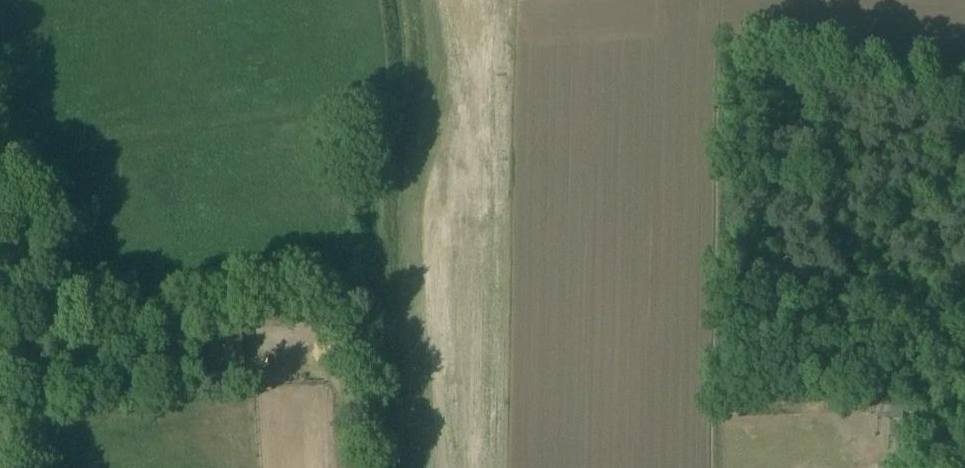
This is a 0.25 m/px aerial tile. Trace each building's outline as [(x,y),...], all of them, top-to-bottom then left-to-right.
[(878,397),(877,418),(904,419),(905,399),(878,397)]
